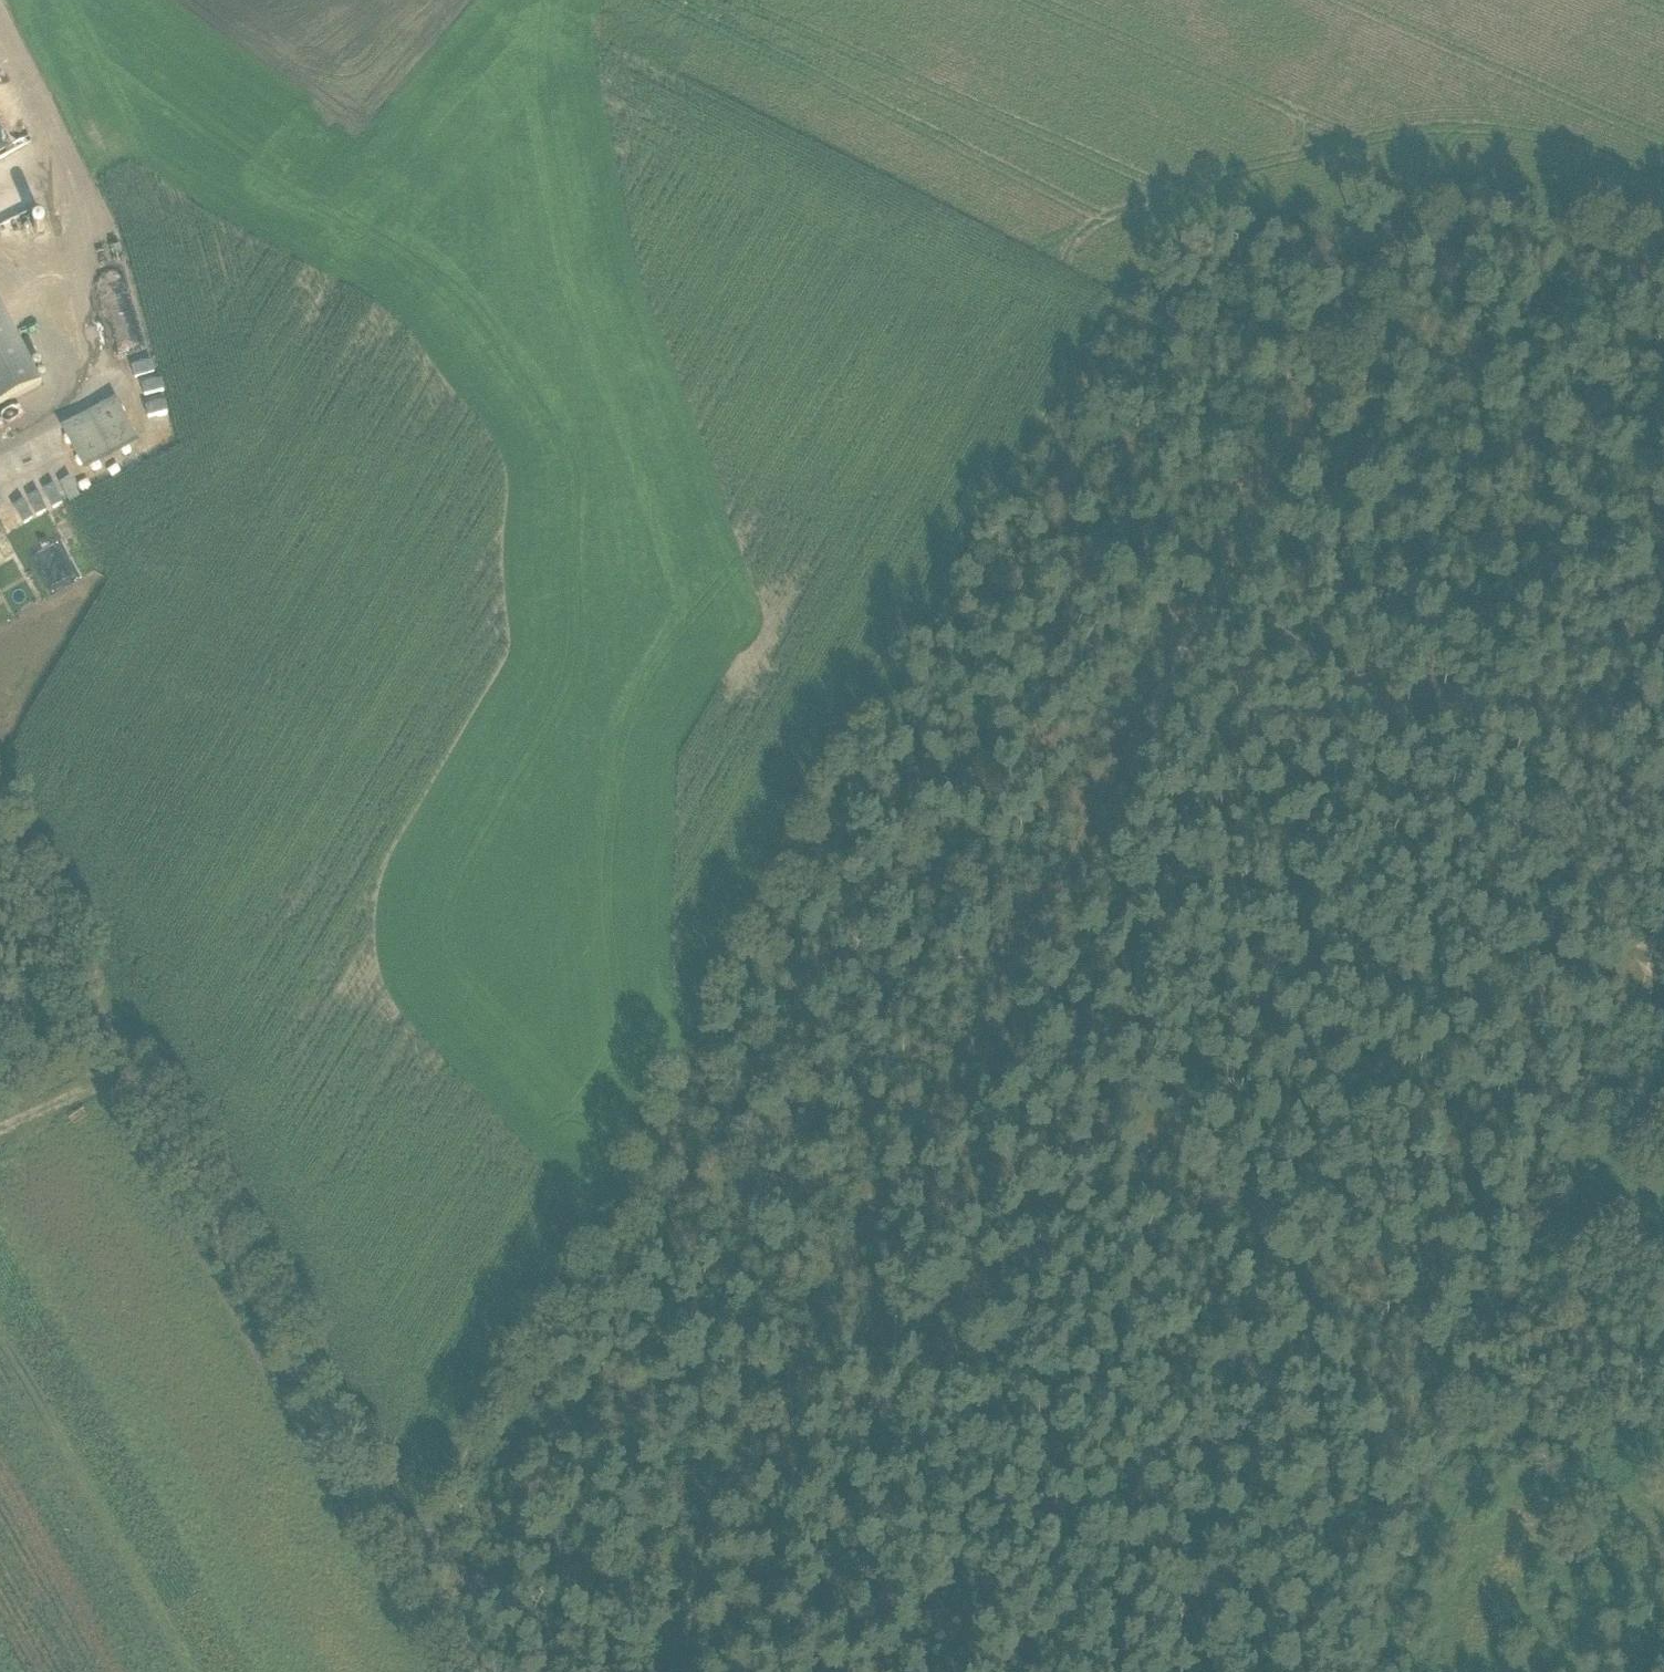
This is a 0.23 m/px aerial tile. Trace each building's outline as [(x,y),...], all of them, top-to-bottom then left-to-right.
[(142,303),(121,307),(130,350),(151,346),(142,303)] [(20,346),(0,356),(0,406),(40,385),(20,346)] [(88,469),(145,441),(123,396),(66,424),(88,469)] [(0,506),(7,525),(71,503),(64,484),(0,506)]
